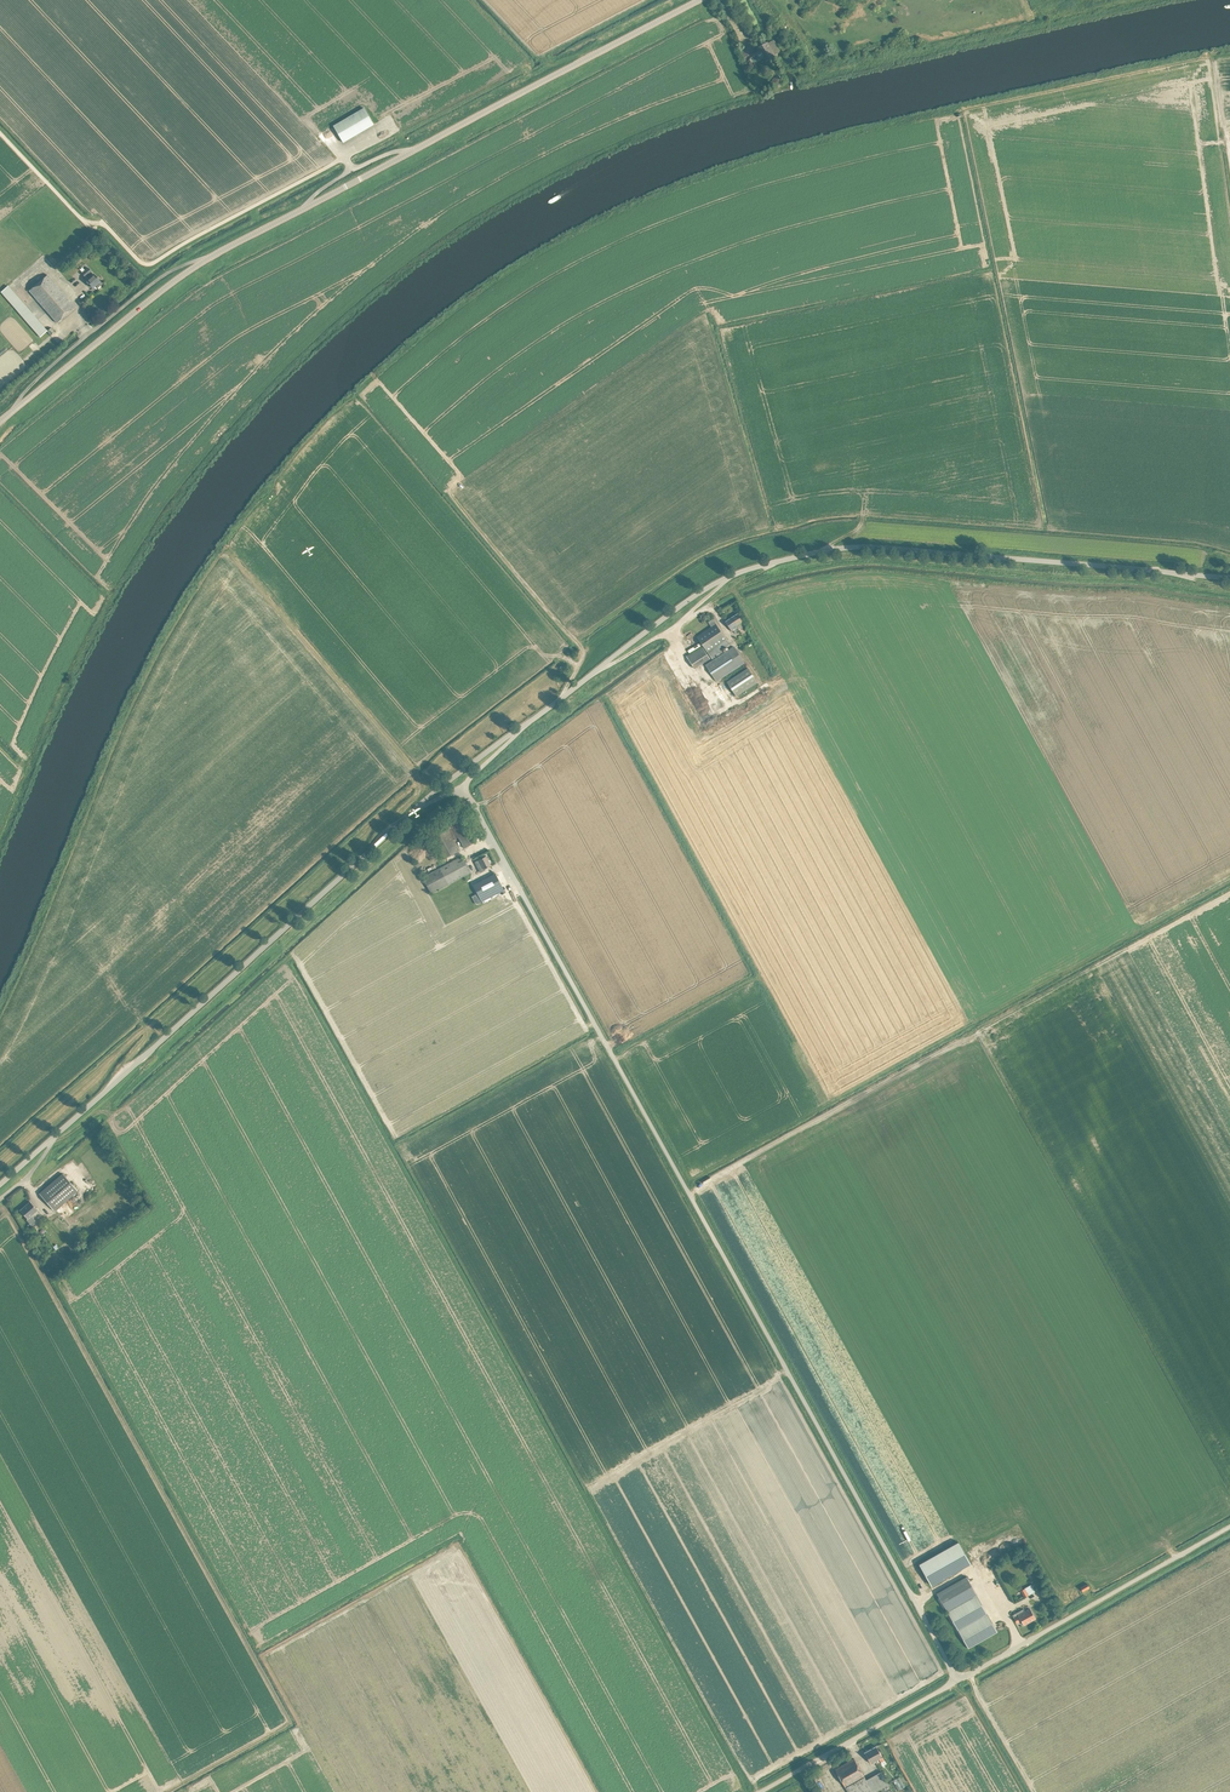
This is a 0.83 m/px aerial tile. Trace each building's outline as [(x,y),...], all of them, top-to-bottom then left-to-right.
[(765,62),(776,56),(767,42),(757,48),(758,50),(763,58),(765,62)] [(748,47),(743,50),(746,56),(752,53),(748,47)] [(761,75),(755,63),(763,58),(758,50),(758,51),(747,57),(747,61),(750,68),(751,67),(757,77),(761,75)] [(789,56),(792,61),(797,58),(793,53),(789,56)] [(343,142),(373,125),(363,109),(334,126),(343,142)] [(97,289),(102,284),(98,280),(88,268),(82,273),(85,276),(84,277),(86,280),(88,283),(92,288),(95,286),(97,289)] [(57,323),(75,307),(47,275),(29,291),(57,323)] [(40,337),(47,331),(7,286),(0,293),(40,337)] [(733,630),(736,634),(739,631),(736,626),(743,622),(737,614),(725,622),(732,631),(733,630)] [(711,627),(696,637),(712,660),(723,652),(721,649),(729,644),(713,619),(708,622),(711,627)] [(744,662),(737,652),(734,646),(705,665),(716,681),(744,662)] [(757,683),(748,668),(727,681),(736,696),(757,683)] [(695,671),(662,691),(702,755),(734,735),(695,671)] [(453,840),(458,837),(464,848),(477,841),(463,814),(428,833),(443,860),(459,851),(453,840)] [(482,864),(484,869),(491,865),(486,856),(475,862),(477,866),(482,864)] [(462,857),(457,859),(423,877),(431,894),(470,873),(462,857)] [(496,874),(490,877),(474,885),(482,902),(504,890),(496,874)] [(63,1173),(39,1193),(54,1211),(55,1210),(56,1210),(66,1202),(65,1201),(78,1190),(63,1173)] [(37,1210),(34,1206),(30,1201),(20,1210),(24,1215),(27,1219),(26,1219),(31,1226),(36,1222),(31,1216),(37,1210)] [(49,1219),(45,1214),(38,1220),(42,1224),(49,1219)] [(57,1250),(67,1241),(55,1227),(45,1236),(57,1250)] [(958,1542),(920,1564),(932,1585),(971,1564),(958,1542)] [(998,1632),(977,1595),(966,1576),(936,1593),(968,1648),(998,1632)] [(1080,1587),(1082,1591),(1089,1587),(1087,1583),(1080,1587)] [(1035,1591),(1031,1584),(1021,1590),(1025,1597),(1035,1591)] [(1030,1608),(1018,1615),(1014,1618),(1017,1623),(1021,1620),(1024,1625),(1035,1618),(1035,1619),(1036,1618),(1030,1608)] [(885,1761),(879,1751),(876,1746),(865,1752),(871,1763),(879,1759),(881,1762),(885,1761)] [(301,1752),(305,1759),(310,1756),(305,1749),(301,1752)] [(857,1764),(854,1758),(835,1769),(848,1791),(875,1791),(884,1787),(886,1791),(890,1788),(888,1785),(889,1784),(881,1771),(866,1780),(857,1764)] [(900,1777),(893,1781),(899,1790),(905,1787),(900,1777)]
